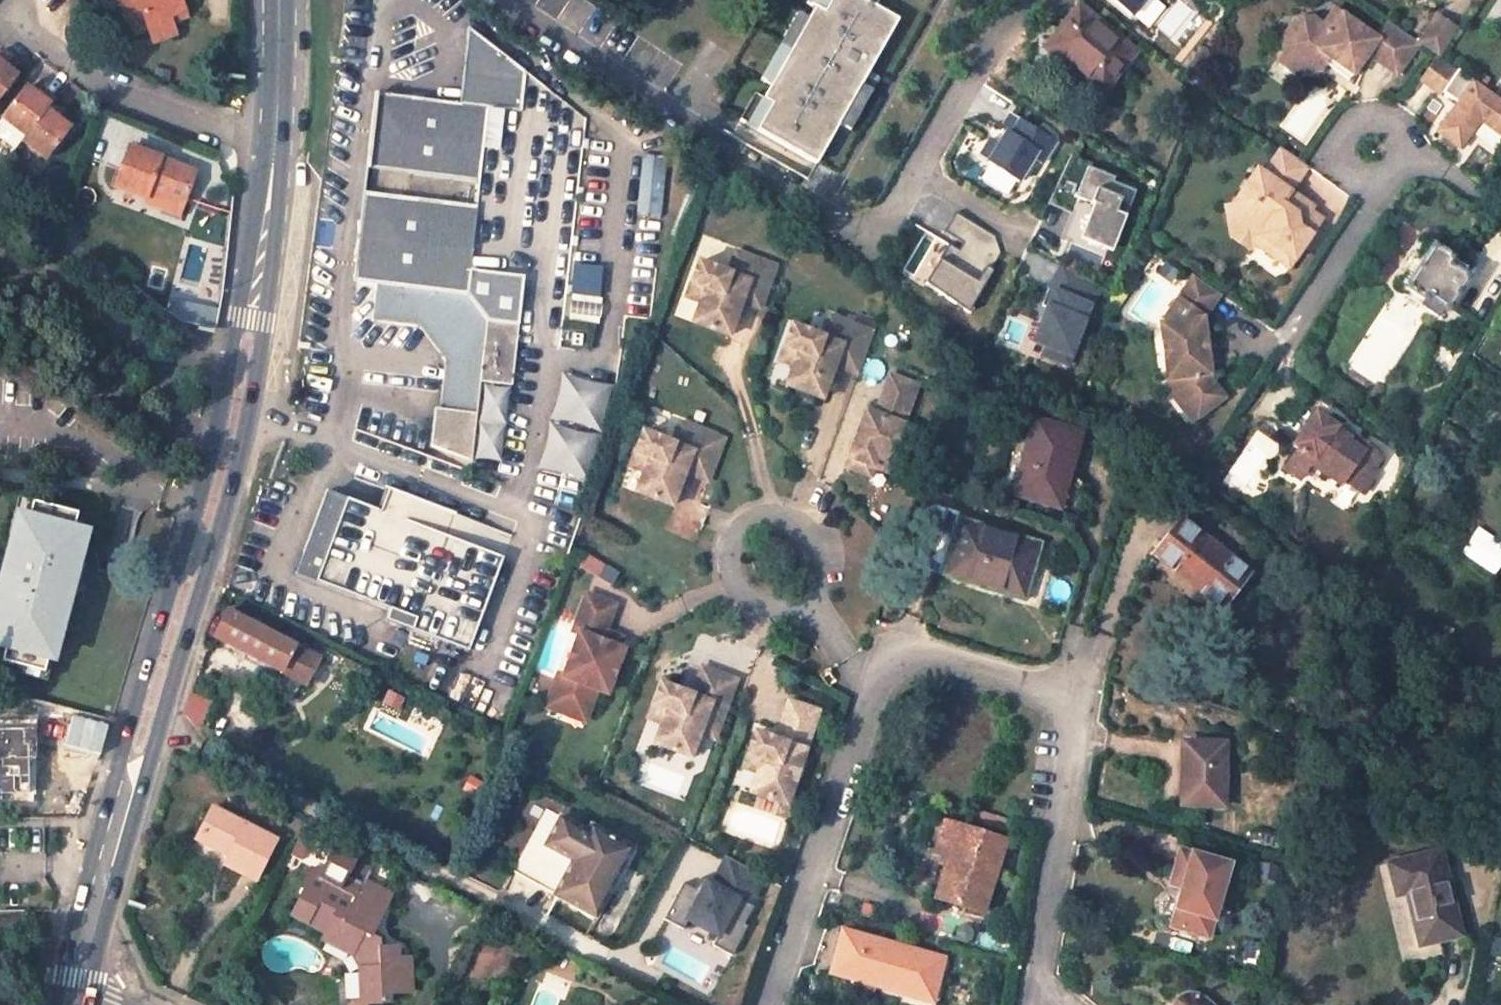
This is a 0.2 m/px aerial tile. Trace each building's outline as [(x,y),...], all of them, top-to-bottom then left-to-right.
[(130,35),(147,29),(147,31),(171,23),(168,16),(185,10),(182,0),(118,0),(130,35)] [(813,9),(806,21),(769,88),(761,103),(770,107),(756,133),(816,166),(838,126),(867,74),(896,21),(858,0),(829,0),(822,14),(813,9)] [(822,14),(829,0),(806,0),(804,4),(813,9),(822,14)] [(1131,15),(1143,0),(1111,0),(1131,15)] [(1134,51),(1078,7),(1046,47),(1101,92),(1134,51)] [(171,23),(188,17),(185,10),(168,16),(171,23)] [(1331,58),(1354,74),(1356,75),(1370,57),(1400,78),(1423,46),(1420,44),(1391,23),(1379,41),(1336,13),(1325,27),(1313,19),(1297,22),(1283,42),(1284,55),(1295,63),(1299,77),(1321,72),(1326,64),(1331,58)] [(758,82),(769,88),(806,21),(795,15),(758,82)] [(1438,17),(1420,44),(1423,46),(1431,51),(1437,41),(1447,48),(1458,31),(1438,17)] [(152,43),(175,35),(171,23),(147,31),(152,43)] [(453,111),(376,104),(363,240),(358,239),(357,255),(362,256),(358,291),(375,294),(371,329),(420,334),(446,366),(439,417),(434,416),(431,452),(473,466),(481,386),(512,389),(518,329),(563,333),(584,122),(461,39),(453,111)] [(1447,48),(1437,41),(1431,51),(1432,53),(1438,57),(1440,58),(1447,48)] [(10,62),(0,54),(0,99),(18,75),(6,67),(10,62)] [(1279,64),(1299,77),(1295,63),(1284,55),(1279,64)] [(1438,57),(1421,81),(1441,96),(1443,93),(1458,71),(1440,58),(1438,57)] [(1326,64),(1349,81),(1354,74),(1331,58),(1326,64)] [(1474,82),(1458,71),(1443,93),(1459,104),(1474,82)] [(849,132),(878,79),(867,74),(838,126),(849,132)] [(1439,133),(1460,148),(1462,149),(1482,121),(1500,133),(1500,102),(1474,82),(1459,104),(1439,133)] [(26,85),(0,117),(0,139),(14,149),(21,139),(50,103),(54,98),(43,90),(39,94),(26,85)] [(739,124),(756,133),(770,107),(761,103),(753,98),(739,124)] [(46,160),(71,127),(59,118),(62,112),(50,103),(21,139),(46,160)] [(1058,147),(1015,117),(1005,132),(1010,136),(1002,147),(994,141),(981,160),(1019,186),(1035,163),(1043,169),(1058,147)] [(194,171),(130,147),(115,187),(148,199),(149,194),(182,206),(194,171)] [(1257,169),(1233,205),(1236,221),(1258,235),(1252,245),(1289,270),(1322,221),(1310,212),(1297,213),(1294,203),(1298,197),(1290,192),(1308,165),(1303,162),(1282,148),(1264,173),(1257,169)] [(661,213),(662,154),(636,153),(634,213),(661,213)] [(1070,155),(1049,201),(1069,210),(1074,199),(1092,207),(1077,237),(1107,251),(1133,196),(1111,185),(1113,181),(1089,170),(1092,165),(1070,155)] [(148,199),(146,203),(178,215),(182,206),(149,194),(148,199)] [(1313,207),(1298,197),(1294,203),(1297,213),(1310,212),(1313,207)] [(1258,235),(1236,221),(1233,205),(1223,207),(1228,237),(1248,251),(1252,245),(1258,235)] [(950,242),(941,257),(956,267),(941,291),(970,309),(996,267),(994,266),(1002,253),(997,235),(958,210),(946,229),(964,241),(973,246),(969,253),(960,248),(950,242)] [(1433,245),(1423,239),(1396,280),(1397,281),(1407,287),(1433,245)] [(973,246),(964,241),(960,248),(969,253),(973,246)] [(1453,258),(1433,245),(1407,287),(1424,298),(1421,303),(1438,314),(1442,307),(1446,310),(1468,277),(1462,273),(1448,265),(1453,258)] [(697,302),(690,323),(727,336),(739,301),(758,308),(774,266),(733,252),(726,272),(696,262),(688,283),(703,288),(697,302)] [(956,267),(941,257),(926,281),(941,291),(956,267)] [(1462,273),(1466,266),(1453,258),(1448,265),(1462,273)] [(1064,265),(1049,289),(1060,294),(1074,271),(1064,265)] [(1101,288),(1074,271),(1060,294),(1049,289),(1042,306),(1048,308),(1035,342),(1047,347),(1043,356),(1068,365),(1091,305),(1101,288)] [(1205,336),(1203,318),(1219,293),(1192,275),(1165,317),(1166,323),(1161,324),(1168,377),(1172,378),(1173,380),(1196,414),(1223,397),(1210,378),(1208,355),(1205,336)] [(1407,287),(1397,281),(1394,285),(1421,303),(1424,298),(1407,287)] [(688,283),(683,297),(697,302),(703,288),(688,283)] [(204,305),(201,320),(187,317),(186,328),(216,333),(217,325),(219,308),(204,305)] [(791,324),(784,345),(798,350),(792,364),(785,384),(822,398),(834,363),(858,372),(873,330),(828,313),(821,335),(791,324)] [(1216,354),(1213,335),(1205,336),(1208,355),(1216,354)] [(784,345),(778,359),(792,364),(798,350),(784,345)] [(556,371),(538,468),(589,478),(608,381),(556,371)] [(917,382),(889,372),(875,411),(865,408),(848,455),(873,463),(876,454),(899,462),(912,424),(903,422),(917,382)] [(1166,395),(1186,422),(1196,414),(1173,380),(1172,378),(1168,377),(1166,395)] [(1311,466),(1341,486),(1343,482),(1362,494),(1373,479),(1370,476),(1382,459),(1366,448),(1363,453),(1348,443),(1349,440),(1336,431),(1338,428),(1317,414),(1302,438),(1310,443),(1303,451),(1300,449),(1285,471),(1300,482),(1311,466)] [(1034,419),(1014,494),(1059,507),(1066,482),(1058,480),(1062,467),(1067,468),(1078,432),(1034,419)] [(641,432),(633,453),(647,458),(642,472),(635,492),(672,505),(684,471),(707,480),(723,437),(678,421),(670,442),(641,432)] [(1302,438),(1296,447),(1300,449),(1303,451),(1310,443),(1302,438)] [(1366,448),(1351,438),(1349,440),(1348,443),(1363,453),(1366,448)] [(633,453),(628,467),(642,472),(647,458),(633,453)] [(876,454),(873,463),(895,472),(899,462),(876,454)] [(848,455),(845,465),(869,473),(873,463),(848,455)] [(1066,482),(1070,469),(1067,468),(1062,467),(1058,480),(1066,482)] [(386,489),(377,511),(381,513),(390,490),(386,489)] [(385,623),(468,655),(504,562),(448,540),(457,516),(390,490),(381,513),(377,511),(348,500),(348,501),(328,494),(297,574),(390,610),(385,623)] [(1,662),(43,672),(57,619),(62,620),(82,544),(69,540),(76,514),(32,502),(28,518),(18,515),(0,584),(0,631),(9,633),(1,662)] [(1249,572),(1181,519),(1153,556),(1173,572),(1180,563),(1208,584),(1201,593),(1221,608),(1249,572)] [(1025,588),(1038,544),(960,521),(945,573),(991,587),(993,579),(1025,588)] [(1458,552),(1494,573),(1500,560),(1500,540),(1474,525),(1458,552)] [(1180,563),(1173,572),(1201,593),(1208,584),(1180,563)] [(991,587),(1022,596),(1025,588),(993,579),(991,587)] [(559,673),(550,698),(589,711),(598,688),(608,691),(624,647),(618,645),(612,643),(616,633),(605,629),(615,603),(587,593),(573,631),(579,633),(564,675),(559,673)] [(319,658),(227,611),(213,638),(305,685),(319,658)] [(616,633),(612,643),(618,645),(622,635),(616,633)] [(661,722),(654,743),(691,756),(699,732),(715,738),(736,678),(701,665),(691,693),(689,698),(680,695),(682,690),(660,683),(652,703),(667,708),(661,722)] [(198,730),(210,701),(191,694),(185,714),(198,730)] [(550,698),(547,706),(586,720),(589,711),(550,698)] [(755,774),(750,792),(787,804),(819,710),(788,700),(779,729),(788,732),(784,741),(775,738),(754,732),(747,752),(761,757),(755,774)] [(647,717),(661,722),(667,708),(652,703),(647,717)] [(16,729),(0,725),(0,791),(16,729)] [(779,729),(775,738),(784,741),(788,732),(779,729)] [(1224,743),(1182,741),(1181,805),(1222,808),(1224,743)] [(741,770),(755,774),(761,757),(747,752),(741,770)] [(483,784),(469,777),(465,787),(478,794),(483,784)] [(274,840),(213,809),(197,838),(229,855),(224,864),(254,879),(274,840)] [(588,832),(544,810),(512,872),(596,917),(614,883),(608,878),(613,870),(619,872),(632,848),(591,826),(588,832)] [(295,843),(304,848),(316,824),(307,819),(295,843)] [(958,826),(943,821),(933,854),(939,855),(937,863),(945,866),(958,826)] [(1005,840),(958,826),(945,866),(934,898),(981,913),(1005,840)] [(1227,865),(1179,851),(1170,883),(1182,887),(1171,925),(1206,936),(1227,865)] [(1440,851),(1387,864),(1395,896),(1405,893),(1418,946),(1461,935),(1440,851)] [(711,945),(731,955),(747,925),(743,923),(752,905),(749,904),(763,876),(726,856),(711,884),(706,881),(700,893),(693,889),(681,883),(662,919),(681,929),(687,919),(717,935),(711,945)] [(373,934),(393,896),(354,876),(355,874),(328,859),(318,878),(328,883),(321,896),(304,887),(290,914),(324,931),(321,937),(354,954),(360,966),(362,1003),(367,1003),(388,1002),(388,993),(404,993),(403,972),(410,972),(409,957),(397,957),(396,944),(381,945),(380,938),(373,934)] [(614,883),(619,872),(613,870),(608,878),(614,883)] [(700,893),(706,881),(699,878),(693,889),(700,893)] [(641,900),(633,895),(626,909),(631,911),(635,904),(638,905),(641,900)] [(0,916),(0,926),(22,925),(22,915),(0,916)] [(941,958),(840,931),(829,971),(860,980),(874,984),(875,979),(932,995),(941,958)] [(857,989),(871,993),(874,984),(860,980),(857,989)] [(1195,995),(1190,995),(1182,997),(1178,999),(1175,1002),(1174,1004),(1210,1004),(1195,995)]
